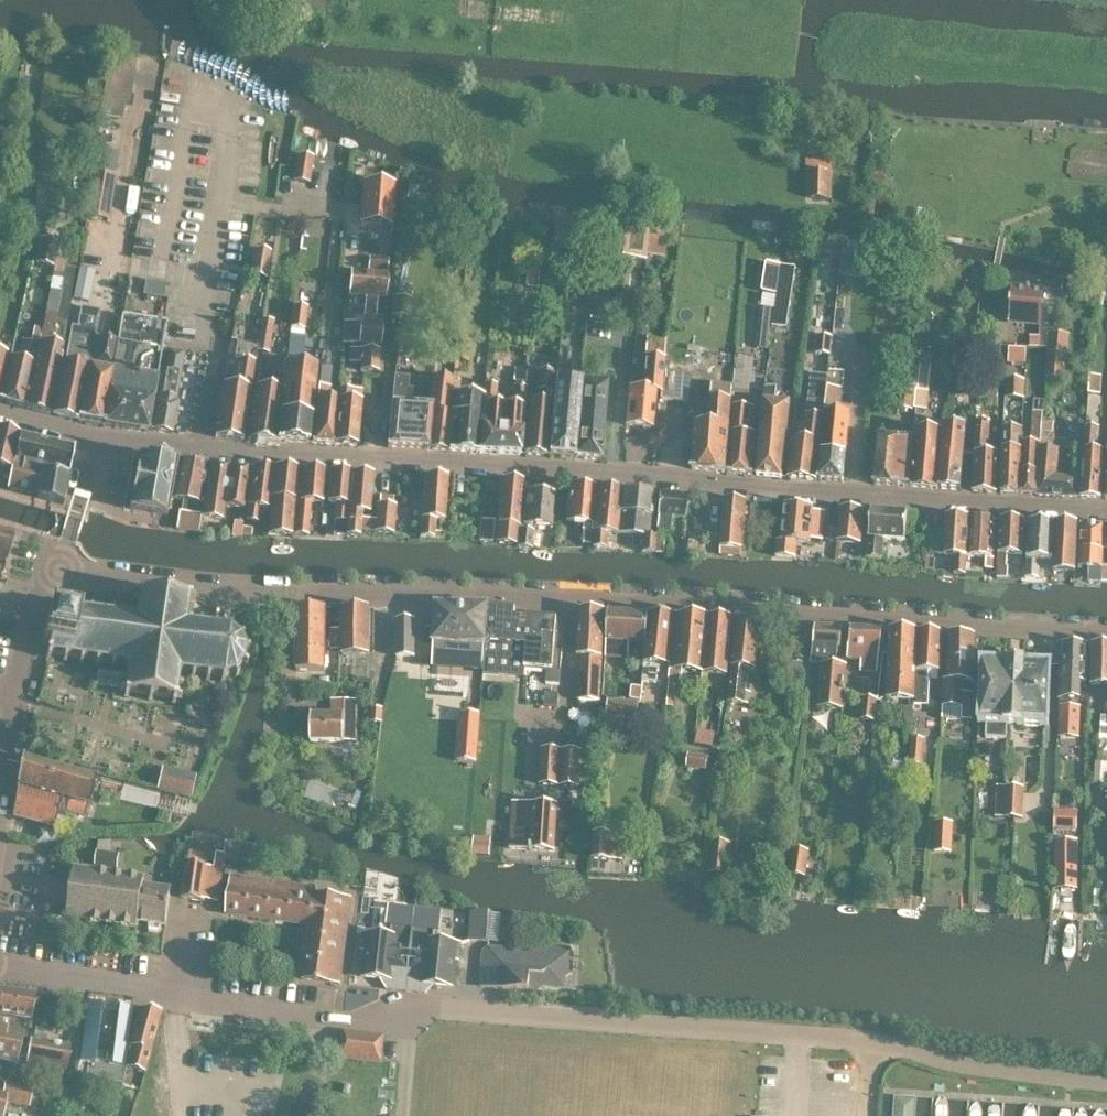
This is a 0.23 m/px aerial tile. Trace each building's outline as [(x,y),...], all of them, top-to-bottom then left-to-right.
[(111,56),(104,100),(125,103),(130,104),(137,60),(111,56)] [(123,117),(125,103),(104,100),(102,114),(123,117)] [(309,183),(314,156),(297,153),(293,180),(309,183)] [(93,170),(87,215),(91,215),(109,218),(116,174),(98,171),(93,170)] [(828,171),(811,170),(809,198),(826,199),(828,171)] [(361,221),(391,224),(394,182),(364,180),(361,221)] [(573,223),(553,220),(550,246),(571,248),(573,223)] [(620,258),(645,261),(647,230),(595,226),(593,251),(621,254),(620,258)] [(34,262),(54,267),(58,242),(39,238),(34,262)] [(647,257),(664,258),(665,239),(648,238),(647,257)] [(825,269),(840,270),(851,272),(854,250),(828,247),(825,269)] [(13,270),(18,253),(6,249),(2,266),(13,270)] [(271,253),(254,250),(250,276),(267,279),(269,264),(271,253)] [(387,270),(388,258),(370,256),(369,269),(387,270)] [(855,275),(878,278),(880,260),(856,257),(855,275)] [(27,407),(49,413),(62,346),(77,267),(65,264),(55,262),(50,291),(43,327),(39,344),(27,407)] [(766,262),(761,290),(776,293),(781,264),(766,262)] [(776,293),(772,322),(787,325),(796,266),(781,264),(776,293)] [(74,299),(89,302),(95,272),(80,269),(74,299)] [(840,270),(825,269),(824,279),(840,281),(840,270)] [(377,297),(384,298),(387,274),(351,271),(349,295),(365,296),(364,314),(376,315),(377,297)] [(534,287),(536,274),(527,272),(525,286),(534,287)] [(1012,286),(1009,320),(1040,323),(1039,336),(1030,335),(1030,346),(1047,347),(1048,333),(1058,333),(1061,290),(1012,286)] [(763,293),(761,306),(772,307),(774,294),(763,293)] [(410,297),(394,296),(392,314),(408,316),(410,297)] [(56,415),(78,419),(94,336),(95,336),(99,306),(82,303),(78,328),(72,327),(56,415)] [(309,306),(293,305),(291,326),(306,328),(309,306)] [(761,308),(756,347),(766,348),(771,309),(761,308)] [(104,425),(147,431),(147,429),(171,433),(177,402),(174,401),(181,364),(183,353),(167,350),(167,353),(161,352),(166,322),(123,315),(121,329),(112,372),(104,425)] [(270,334),(272,334),(274,320),(262,318),(259,333),(260,333),(257,350),(268,352),(270,334)] [(345,319),(344,342),(379,344),(381,322),(345,319)] [(687,348),(690,326),(681,325),(678,347),(687,348)] [(11,357),(0,400),(25,407),(39,343),(43,327),(34,326),(31,339),(28,339),(22,337),(18,359),(11,357)] [(1048,333),(1047,347),(1045,376),(1064,378),(1067,334),(1058,333),(1048,333)] [(832,336),(817,335),(815,353),(830,355),(832,336)] [(78,419),(103,424),(111,371),(117,341),(95,336),(94,336),(78,419)] [(236,346),(230,345),(223,386),(224,386),(216,436),(243,439),(250,387),(254,361),(255,361),(257,345),(236,343),(236,346)] [(360,369),(377,370),(378,348),(349,347),(349,361),(360,362),(360,369)] [(1009,347),(1008,362),(1025,363),(1026,348),(1025,347),(1015,347),(1009,347)] [(687,359),(687,349),(670,348),(669,358),(687,359)] [(651,427),(655,390),(660,390),(661,373),(663,373),(664,357),(643,355),(641,388),(628,387),(625,424),(651,427)] [(919,366),(920,360),(900,358),(900,364),(896,387),(900,387),(898,405),(912,407),(915,389),(916,390),(917,390),(919,366)] [(917,390),(916,390),(913,406),(923,408),(925,391),(928,391),(931,361),(920,360),(919,366),(917,390)] [(276,440),(306,442),(313,388),(316,366),(286,362),(276,440)] [(433,378),(426,449),(447,449),(452,412),(449,411),(451,394),(453,379),(454,364),(435,362),(433,378)] [(526,382),(526,371),(514,369),(513,381),(526,382)] [(259,370),(248,439),(275,440),(281,389),(270,388),(272,372),(259,370)] [(827,376),(828,376),(824,412),(828,412),(819,479),(843,481),(850,424),(850,413),(839,413),(842,389),(844,372),(828,370),(827,376)] [(538,389),(542,389),(541,402),(529,401),(524,454),(543,455),(549,403),(552,372),(540,371),(538,389)] [(689,376),(663,373),(661,373),(660,390),(661,390),(660,399),(687,401),(689,376)] [(789,477),(815,479),(824,418),(823,417),(827,376),(811,374),(806,421),(807,422),(805,440),(793,438),(789,477)] [(393,376),(387,447),(426,449),(431,395),(431,390),(406,388),(407,377),(393,376)] [(985,378),(984,397),(998,398),(999,379),(985,378)] [(1004,396),(1022,397),(1022,379),(1005,379),(1004,396)] [(551,416),(548,456),(574,458),(580,382),(555,380),(551,415),(551,416)] [(600,460),(600,459),(606,384),(580,382),(574,458),(600,460)] [(519,454),(525,387),(513,386),(512,406),(495,404),(496,384),(485,383),(484,396),(483,403),(484,403),(479,452),(519,454)] [(318,389),(311,443),(333,443),(337,401),(328,400),(329,386),(319,384),(318,389)] [(692,469),(725,472),(732,385),(712,384),(709,423),(696,422),(692,469)] [(756,474),(782,477),(790,403),(775,401),(777,387),(764,386),(756,474)] [(355,445),(360,401),(350,400),(351,388),(339,387),(334,444),(355,445)] [(451,394),(449,411),(452,412),(454,412),(449,450),(479,452),(484,403),(483,403),(484,396),(462,395),(451,394)] [(1019,493),(1036,494),(1039,449),(1041,422),(1043,400),(1034,399),(1030,442),(1021,441),(1019,493)] [(727,472),(752,474),(756,434),(749,433),(752,407),(732,405),(727,472)] [(974,454),(974,451),(975,451),(976,420),(977,408),(971,408),(970,419),(966,419),(965,426),(944,424),(937,488),(960,490),(963,454),(974,454)] [(995,492),(997,452),(987,452),(989,421),(976,420),(975,451),(973,490),(995,492)] [(1037,494),(1077,496),(1078,478),(1056,476),(1057,449),(1052,449),(1053,434),(1052,434),(1052,427),(1045,426),(1045,422),(1041,422),(1039,449),(1040,449),(1037,494)] [(910,486),(937,488),(944,424),(937,423),(935,430),(916,428),(914,439),(913,439),(912,449),(913,450),(910,486)] [(12,456),(68,471),(73,447),(18,433),(19,432),(0,427),(0,473),(8,475),(12,456)] [(1003,427),(1001,493),(1018,493),(1021,428),(1003,427)] [(1081,496),(1101,497),(1103,451),(1098,450),(1099,428),(1089,427),(1085,427),(1081,496)] [(873,484),(909,486),(911,464),(910,464),(912,438),(878,437),(873,484)] [(12,456),(8,475),(10,475),(7,487),(37,494),(37,496),(63,503),(68,471),(12,456)] [(178,459),(138,456),(128,508),(166,514),(171,486),(173,487),(178,459)] [(199,498),(206,461),(178,459),(173,487),(171,500),(182,502),(180,514),(178,514),(176,527),(198,532),(201,516),(204,499),(199,498)] [(248,465),(210,462),(205,490),(204,499),(201,516),(220,518),(222,505),(242,508),(248,465)] [(272,466),(254,465),(246,519),(257,521),(259,507),(267,508),(272,466)] [(273,467),(271,485),(270,496),(270,497),(266,534),(293,534),(298,499),(293,498),(297,468),(273,467)] [(321,501),(324,469),(297,468),(293,498),(298,499),(293,534),(307,534),(310,501),(321,501)] [(345,534),(346,518),(350,470),(331,469),(328,501),(336,502),(332,535),(345,534)] [(351,471),(346,534),(358,535),(359,529),(374,531),(392,533),(395,505),(393,505),(393,497),(380,496),(379,504),(376,503),(375,520),(360,519),(361,510),(369,511),(372,472),(351,471)] [(446,476),(424,475),(421,524),(419,524),(418,536),(439,537),(440,532),(433,531),(433,519),(442,519),(446,476)] [(501,478),(501,479),(495,542),(516,544),(522,480),(501,478)] [(595,485),(569,484),(566,521),(583,522),(581,542),(590,543),(595,485)] [(652,490),(598,486),(593,530),(594,530),(593,546),(605,547),(606,532),(641,534),(640,551),(653,552),(654,534),(648,534),(652,490)] [(524,523),(551,525),(554,492),(527,489),(524,523)] [(659,491),(656,529),(670,530),(671,516),(684,518),(686,493),(659,491)] [(740,555),(745,500),(725,498),(722,523),(718,522),(717,535),(721,535),(720,554),(740,555)] [(776,555),(795,557),(796,542),(809,544),(810,538),(822,539),(824,511),(812,510),(813,506),(784,503),(781,540),(777,539),(776,555)] [(840,507),(840,508),(837,540),(860,542),(861,529),(863,509),(840,507)] [(907,512),(870,509),(868,530),(861,529),(860,542),(867,542),(866,557),(881,559),(883,538),(904,539),(907,512)] [(965,572),(969,516),(947,514),(944,552),(956,554),(955,571),(965,572)] [(993,518),(971,516),(969,555),(986,557),(986,567),(992,567),(993,557),(991,556),(992,551),(994,551),(995,537),(992,537),(993,518)] [(481,518),(479,541),(492,542),(494,520),(481,518)] [(1022,554),(1024,521),(1024,520),(1000,518),(999,552),(998,551),(997,566),(998,566),(998,577),(1007,577),(1008,566),(1006,566),(1007,553),(1022,554)] [(234,520),(232,534),(241,535),(243,522),(234,520)] [(1053,523),(1029,521),(1026,577),(1038,577),(1039,557),(1052,557),(1053,523)] [(1055,523),(1053,569),(1066,570),(1074,570),(1076,523),(1055,522),(1055,523)] [(1100,564),(1102,524),(1080,523),(1079,566),(1089,567),(1089,580),(1101,580),(1101,564),(1100,564)] [(243,527),(242,534),(251,535),(252,528),(243,527)] [(0,529),(0,565),(5,567),(14,534),(0,529)] [(518,531),(517,545),(527,546),(528,532),(518,531)] [(687,540),(686,552),(697,552),(698,541),(687,540)] [(230,611),(218,610),(218,613),(215,614),(213,615),(212,618),(215,620),(217,621),(217,622),(213,622),(212,626),(201,625),(201,620),(197,620),(196,624),(185,623),(187,611),(192,611),(193,607),(188,606),(189,600),(194,601),(194,597),(189,596),(138,590),(132,590),(130,604),(136,605),(134,616),(123,614),(124,610),(120,609),(120,614),(108,612),(108,608),(105,607),(104,612),(92,610),(92,605),(88,605),(88,609),(75,607),(76,603),(73,603),(72,607),(59,605),(60,601),(56,600),(55,605),(54,605),(53,613),(47,612),(41,642),(47,644),(45,653),(46,653),(46,657),(50,658),(50,654),(64,655),(63,660),(66,660),(67,656),(80,658),(79,662),(82,662),(83,658),(96,660),(95,665),(98,666),(95,684),(119,687),(119,690),(124,691),(124,696),(127,696),(128,691),(148,694),(148,699),(151,700),(152,694),(172,697),(172,702),(175,703),(176,698),(181,698),(181,695),(176,694),(177,686),(181,686),(181,684),(178,683),(179,671),(190,672),(190,678),(193,678),(194,673),(206,674),(205,680),(209,680),(210,675),(221,676),(221,682),(225,682),(225,677),(232,673),(235,677),(239,675),(236,670),(241,663),(246,665),(247,662),(243,660),(245,651),(249,649),(249,646),(244,646),(240,637),(244,634),(242,631),(237,634),(231,629),(232,623),(229,622),(230,611)] [(433,642),(432,665),(455,667),(466,667),(483,668),(488,605),(487,605),(486,605),(483,605),(473,605),(459,605),(438,605),(438,604),(436,604),(436,605),(436,606),(433,640),(433,642)] [(489,605),(480,715),(520,719),(524,667),(523,667),(526,627),(514,626),(514,608),(489,605)] [(297,606),(297,638),(325,638),(325,607),(297,606)] [(369,606),(342,607),(342,628),(338,628),(338,638),(338,649),(342,649),(342,654),(368,653),(369,606)] [(604,611),(579,609),(577,654),(580,655),(577,699),(599,700),(604,611)] [(647,613),(606,611),(605,639),(606,639),(605,656),(628,658),(629,641),(644,641),(647,613)] [(670,665),(675,615),(648,613),(646,641),(646,642),(642,681),(656,682),(657,675),(661,664),(670,665)] [(526,627),(523,667),(524,667),(547,669),(546,683),(559,684),(563,631),(555,631),(556,618),(527,615),(526,627)] [(675,615),(670,665),(669,679),(680,681),(683,670),(702,672),(709,616),(675,615)] [(701,672),(696,720),(721,723),(726,675),(732,617),(710,616),(704,672),(701,672)] [(759,619),(736,617),(727,701),(749,705),(750,692),(745,691),(747,668),(754,669),(759,619)] [(415,619),(396,619),(395,655),(415,655),(415,619)] [(842,625),(814,624),(811,661),(822,663),(818,705),(841,707),(845,664),(836,663),(838,645),(839,646),(842,625)] [(849,625),(849,626),(846,657),(861,658),(860,670),(878,671),(882,628),(849,625)] [(887,697),(913,698),(916,630),(889,628),(887,697)] [(940,632),(918,630),(917,668),(916,668),(914,704),(928,704),(929,681),(928,680),(929,670),(938,670),(940,632)] [(974,635),(948,633),(947,678),(943,678),(942,705),(941,719),(961,720),(961,719),(972,720),(974,691),(963,691),(963,681),(972,681),(974,635)] [(325,670),(325,638),(297,638),(296,670),(325,670)] [(1061,643),(1058,710),(1059,710),(1058,737),(1078,737),(1080,706),(1071,706),(1071,698),(1079,698),(1080,681),(1086,681),(1087,644),(1061,643)] [(1092,644),(1091,684),(1106,685),(1106,645),(1092,644)] [(1007,724),(1013,725),(1016,663),(981,662),(978,723),(986,723),(985,738),(1007,739),(1007,724)] [(1016,663),(1013,725),(1048,726),(1051,665),(1016,663)] [(631,685),(629,698),(640,699),(641,686),(631,685)] [(544,705),(557,706),(558,693),(545,692),(544,705)] [(862,696),(860,718),(874,720),(877,698),(862,696)] [(331,699),(331,714),(311,714),(311,740),(356,741),(356,699),(331,699)] [(606,722),(637,724),(639,702),(607,699),(606,722)] [(372,707),(371,721),(381,721),(382,707),(372,707)] [(480,714),(460,713),(457,758),(477,760),(480,714)] [(1101,716),(1100,731),(1099,731),(1098,763),(1106,763),(1106,716),(1101,716)] [(697,730),(695,744),(712,747),(715,733),(697,730)] [(911,736),(908,762),(921,764),(924,738),(911,736)] [(542,752),(540,786),(580,788),(582,754),(542,752)] [(706,768),(708,756),(688,753),(686,766),(706,768)] [(98,776),(22,755),(16,784),(90,804),(98,776)] [(193,777),(163,770),(159,787),(189,794),(193,777)] [(1008,817),(1010,785),(996,784),(995,816),(1008,817)] [(1010,785),(1008,817),(1023,818),(1024,786),(1010,785)] [(62,799),(16,787),(12,816),(54,827),(59,809),(85,816),(88,804),(62,797),(62,799)] [(512,823),(510,848),(529,849),(529,850),(533,850),(554,851),(557,804),(520,801),(519,823),(512,823)] [(171,812),(159,809),(156,821),(168,824),(171,812)] [(1055,810),(1054,827),(1076,829),(1077,811),(1055,810)] [(944,823),(934,821),(932,838),(943,839),(944,823)] [(594,830),(591,857),(609,859),(611,832),(594,830)] [(52,832),(49,841),(67,836),(52,832)] [(1077,839),(1055,839),(1054,888),(1077,888),(1077,839)] [(94,863),(116,866),(118,851),(96,848),(94,863)] [(805,875),(808,851),(792,849),(789,873),(805,875)] [(187,862),(182,898),(205,901),(205,899),(218,901),(223,865),(226,851),(216,850),(213,867),(210,867),(210,865),(207,865),(208,854),(190,852),(189,862),(187,862)] [(728,853),(709,850),(706,872),(725,875),(728,853)] [(137,926),(138,921),(143,884),(144,878),(74,868),(67,917),(137,926)] [(247,916),(252,879),(230,876),(225,913),(247,916)] [(274,882),(252,879),(247,916),(269,919),(274,882)] [(295,885),(274,882),(269,919),(290,922),(295,885)] [(170,888),(143,884),(138,921),(148,922),(149,927),(159,929),(162,924),(165,925),(170,888)] [(317,888),(295,885),(290,922),(309,925),(312,925),(313,914),(316,893),(317,888)] [(351,898),(316,893),(313,914),(348,919),(351,898)] [(385,989),(405,991),(415,908),(389,905),(387,926),(391,926),(390,935),(363,932),(361,949),(365,949),(362,976),(386,979),(385,989)] [(405,991),(425,993),(426,984),(451,987),(454,960),(459,960),(461,943),(434,940),(435,931),(439,932),(442,911),(415,908),(405,991)] [(472,911),(469,941),(488,943),(491,913),(472,911)] [(345,940),(348,919),(313,914),(312,925),(309,925),(308,935),(345,940)] [(342,961),(345,940),(308,935),(305,956),(342,961)] [(549,947),(544,952),(488,948),(482,952),(480,987),(528,991),(529,986),(564,988),(565,976),(571,972),(573,949),(549,947)] [(342,961),(305,956),(302,978),(339,983),(342,961)] [(29,1021),(33,995),(0,991),(0,1017),(29,1021)] [(132,1007),(86,1001),(79,1061),(87,1062),(86,1073),(111,1080),(113,1065),(125,1067),(131,1046),(127,1045),(132,1007)] [(160,1010),(132,1007),(127,1045),(131,1046),(125,1067),(126,1067),(143,1072),(160,1010)] [(69,1045),(31,1039),(35,1022),(29,1021),(0,1017),(0,1057),(16,1061),(66,1069),(66,1064),(76,1066),(78,1053),(68,1051),(69,1045)] [(381,1062),(381,1061),(384,1036),(344,1030),(340,1056),(381,1062)] [(111,1080),(122,1084),(126,1067),(125,1067),(113,1065),(111,1080)] [(19,1105),(29,1106),(32,1088),(4,1083),(4,1081),(0,1080),(0,1115),(2,1115),(4,1105),(19,1107),(19,1105)] [(915,1098),(893,1096),(892,1115),(914,1115),(915,1098)]
